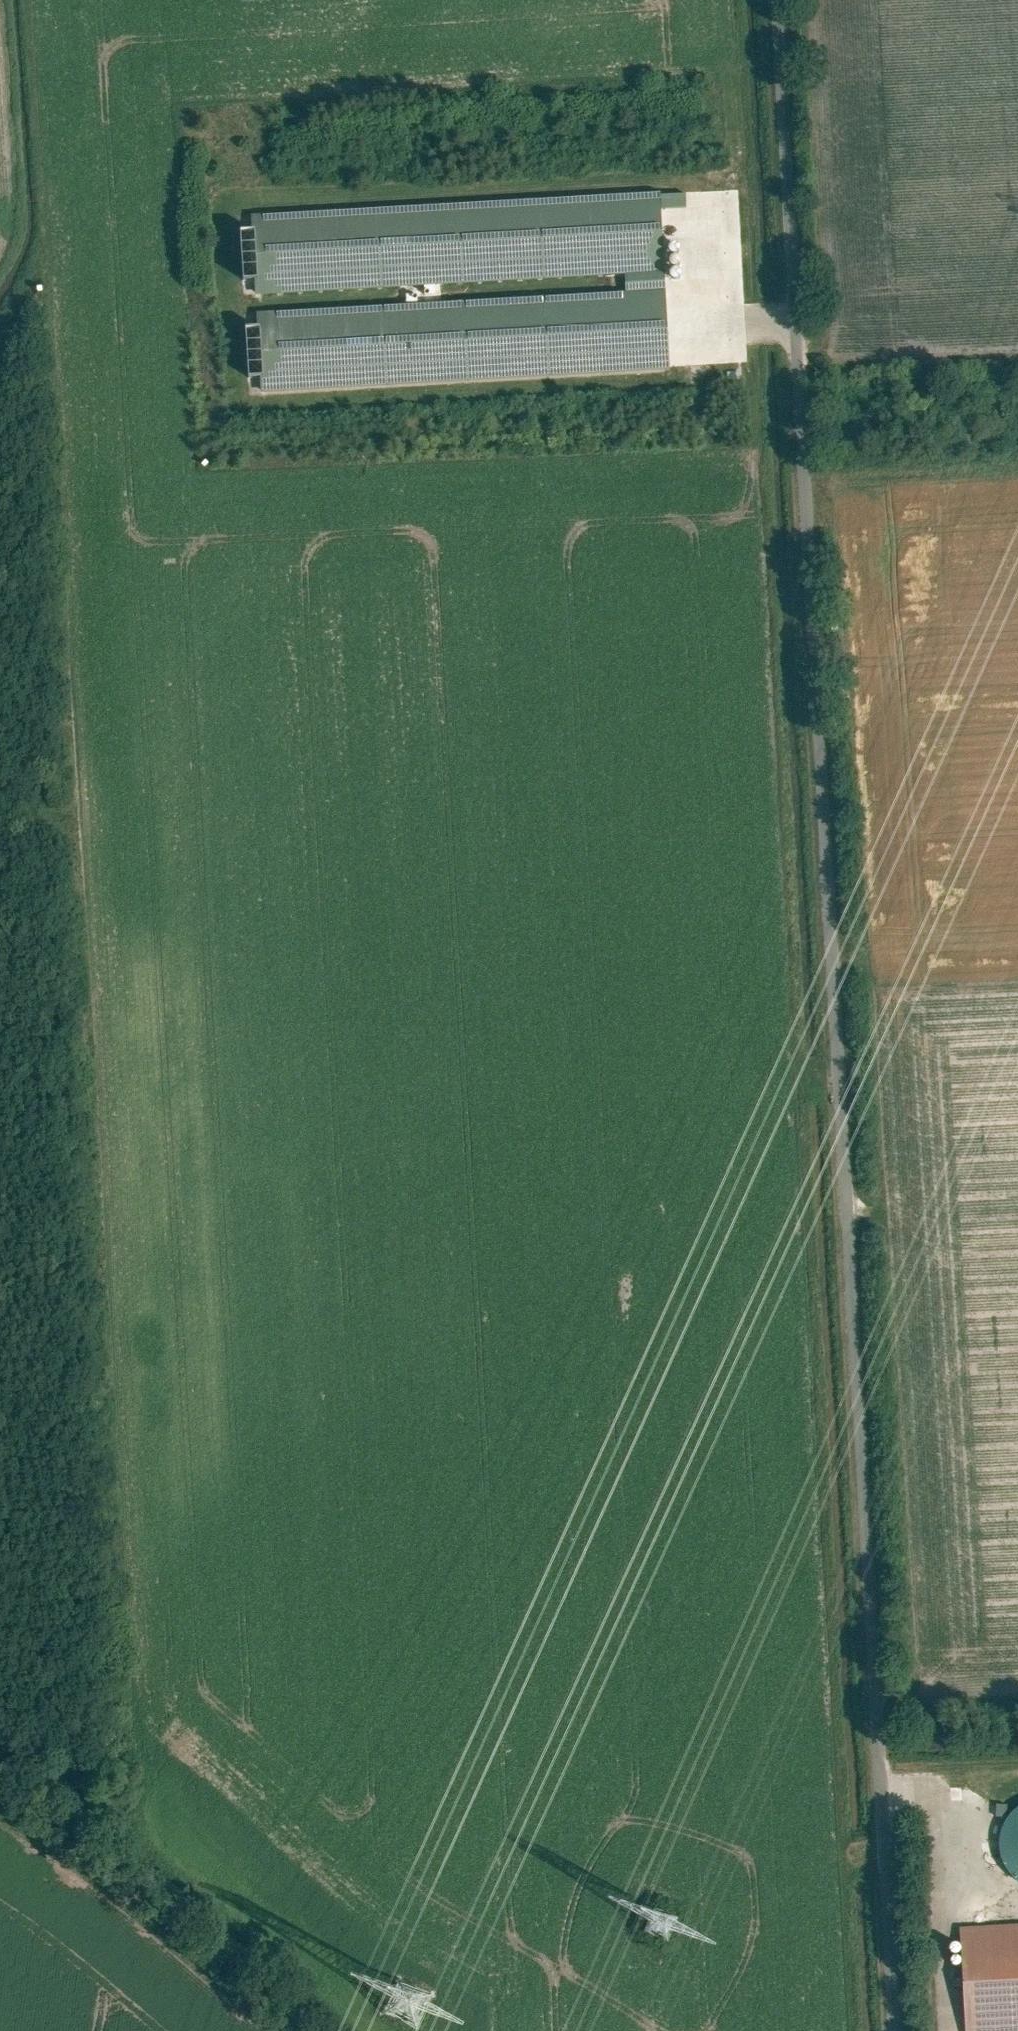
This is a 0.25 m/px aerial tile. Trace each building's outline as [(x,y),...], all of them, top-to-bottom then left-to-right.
[(623,273),(662,271),(657,190),(249,214),(254,295),(623,273)] [(687,199),(663,200),(663,212),(688,212),(687,199)] [(663,289),(662,271),(623,273),(624,291),(663,289)] [(624,291),(255,313),(260,390),(668,366),(663,289),(624,291)] [(1007,1819),(1000,1832),(997,1846),(999,1861),(1005,1874),(1016,1884),(1017,1885),(1017,1809),(1007,1819)] [(959,1930),(965,2030),(1017,2030),(1017,1926),(959,1930)]
